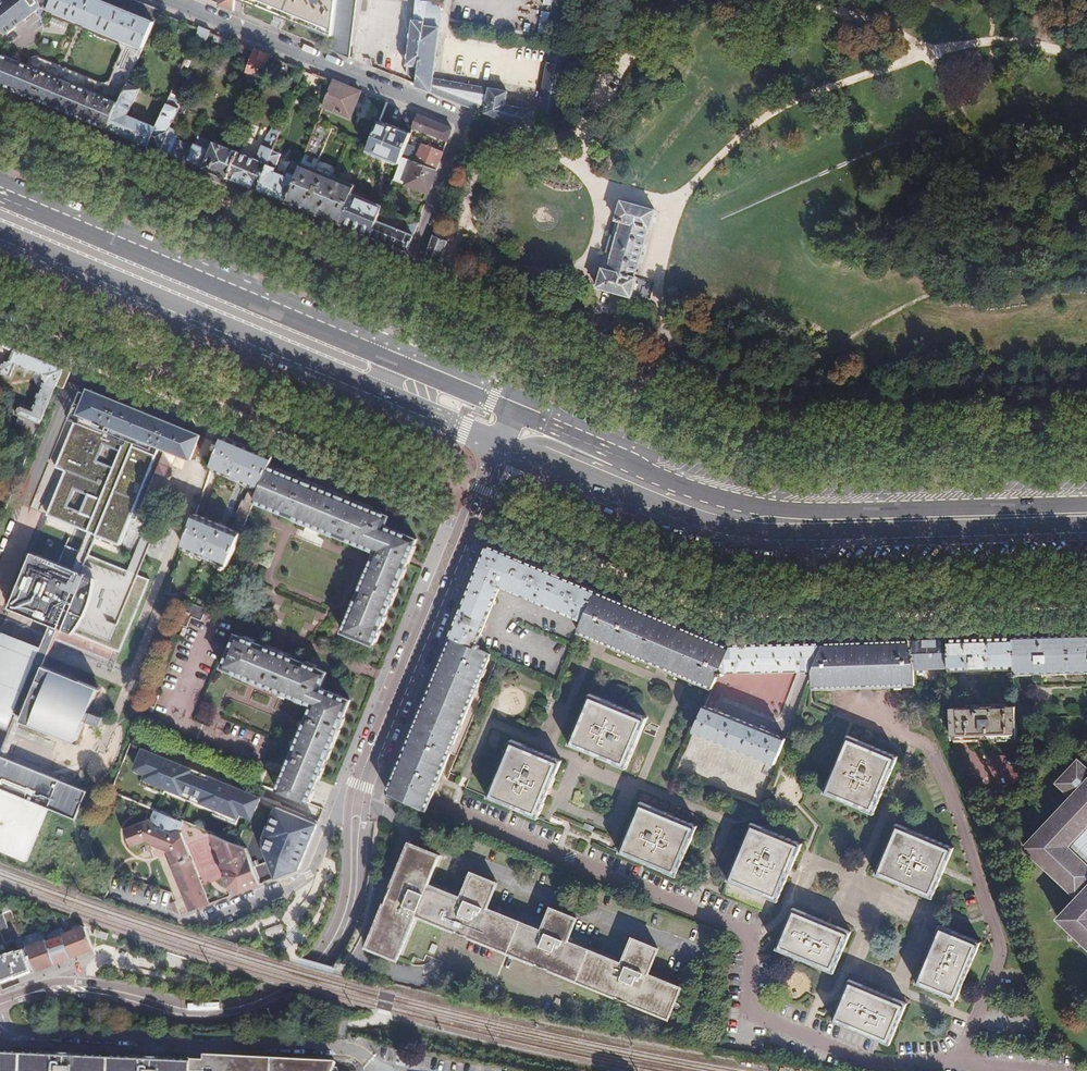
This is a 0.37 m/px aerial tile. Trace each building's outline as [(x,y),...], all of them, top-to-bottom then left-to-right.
[(160,10),(161,8),(141,0),(55,0),(52,7),(145,46),(160,10)] [(233,9),(234,0),(220,0),(219,3),(233,9)] [(333,35),(337,0),(248,0),(269,8),(333,35)] [(333,35),(331,49),(350,56),(357,0),(337,0),(333,35)] [(417,74),(427,0),(419,0),(417,18),(412,17),(406,63),(408,64),(407,73),(417,74)] [(479,109),(530,130),(534,110),(505,104),(508,91),(434,76),(442,9),(437,0),(427,0),(417,74),(416,84),(479,109)] [(4,32),(10,17),(0,13),(0,30),(4,32)] [(66,34),(69,21),(52,17),(49,31),(66,34)] [(201,24),(200,27),(194,40),(206,45),(212,29),(201,24)] [(227,45),(231,37),(222,33),(218,42),(227,45)] [(538,111),(556,114),(569,51),(551,47),(538,111)] [(257,48),(249,69),(264,74),(272,53),(257,48)] [(109,128),(128,84),(136,65),(122,59),(106,96),(55,75),(57,69),(57,67),(56,64),(54,62),(51,61),(48,61),(46,62),(44,64),(42,70),(0,52),(0,83),(109,128)] [(320,84),(324,75),(315,71),(311,80),(320,84)] [(351,116),(362,91),(334,79),(324,106),(351,116)] [(109,128),(150,145),(158,127),(129,115),(141,89),(128,84),(109,128)] [(158,127),(150,145),(167,152),(177,129),(170,126),(173,118),(174,119),(184,96),(172,92),(158,127)] [(452,128),(418,114),(413,126),(448,141),(452,128)] [(553,123),(554,121),(553,119),(553,117),(551,116),(549,115),(547,114),(545,115),(543,116),(541,119),(541,121),(542,124),(543,126),(545,127),(547,127),(550,127),(551,126),(552,125),(553,123)] [(411,132),(381,120),(372,143),(369,151),(400,163),(403,155),(410,136),(411,132)] [(289,202),(341,223),(352,193),(356,185),(310,167),(314,158),(320,160),(332,127),(318,121),(303,163),(289,202)] [(229,177),(259,190),(273,152),(283,126),(278,124),(272,138),(268,137),(265,146),(263,145),(258,159),(239,152),(229,177)] [(222,145),(239,152),(245,135),(229,128),(222,145)] [(425,142),(445,150),(447,144),(412,130),(411,132),(410,136),(425,142)] [(175,155),(229,177),(239,152),(222,145),(199,136),(193,151),(179,146),(175,155)] [(403,155),(418,161),(425,142),(410,136),(403,155)] [(418,161),(438,169),(445,150),(425,142),(418,161)] [(259,190),(289,202),(303,163),(296,160),(291,173),(290,173),(288,177),(276,172),(282,156),(273,152),(259,190)] [(394,178),(430,192),(438,169),(418,161),(403,155),(400,163),(394,178)] [(341,223),(372,236),(382,210),(383,208),(384,206),(352,193),(341,223)] [(656,208),(622,199),(617,219),(623,221),(610,268),(603,266),(598,286),(632,296),(638,276),(631,274),(634,263),(635,263),(642,239),(640,239),(644,227),(651,229),(656,208)] [(382,210),(372,236),(409,252),(419,224),(415,222),(414,225),(409,223),(406,231),(382,222),(386,212),(382,210)] [(426,259),(438,264),(447,240),(435,235),(426,259)] [(549,327),(539,323),(536,330),(546,334),(549,327)] [(18,414),(41,424),(57,384),(63,368),(35,356),(15,348),(10,360),(6,359),(1,373),(11,376),(16,364),(21,366),(21,367),(36,374),(37,373),(44,376),(45,377),(45,380),(42,387),(41,387),(35,403),(36,403),(34,409),(22,404),(18,414)] [(63,368),(57,384),(65,388),(72,372),(63,368)] [(201,439),(81,389),(68,421),(76,425),(58,469),(66,472),(47,520),(73,531),(75,528),(121,546),(124,538),(128,539),(154,477),(150,475),(160,449),(191,462),(201,439)] [(233,439),(224,435),(212,468),(222,472),(233,439)] [(273,455),(233,439),(222,472),(260,488),(269,466),(273,455)] [(389,515),(269,466),(260,488),(255,501),(375,551),(343,632),(374,644),(416,539),(385,526),(389,515)] [(242,532),(197,514),(191,531),(186,547),(229,565),(242,532)] [(75,743),(97,688),(43,667),(59,630),(120,655),(150,581),(63,545),(56,563),(33,553),(10,609),(51,626),(35,664),(0,649),(0,712),(75,743)] [(583,621),(597,590),(487,545),(476,574),(483,576),(480,583),(498,591),(501,586),(583,621)] [(483,576),(476,574),(471,586),(470,589),(495,599),(497,596),(498,591),(480,583),(483,576)] [(221,585),(223,579),(217,577),(215,583),(216,584),(221,585)] [(495,599),(470,589),(450,636),(479,649),(481,646),(477,644),(495,599)] [(679,624),(597,590),(583,621),(578,632),(598,641),(608,645),(659,666),(664,668),(713,689),(720,673),(732,645),(727,645),(679,624)] [(207,609),(191,602),(181,625),(189,628),(194,617),(203,621),(208,610),(207,609)] [(314,706),(288,768),(320,780),(353,699),(322,686),(329,671),(262,643),(237,633),(222,667),(314,706)] [(1014,637),(1016,667),(1016,673),(1086,671),(1086,635),(1014,637)] [(387,782),(383,791),(427,809),(430,800),(492,654),(479,649),(450,636),(449,636),(424,694),(387,782)] [(998,638),(965,639),(966,669),(1016,667),(1014,637),(998,638)] [(949,639),(911,640),(914,658),(915,666),(916,669),(950,667),(949,639)] [(965,639),(949,639),(950,667),(950,670),(966,669),(965,639)] [(877,642),(824,643),(813,670),(814,687),(916,684),(915,666),(914,658),(911,640),(877,642)] [(809,643),(732,645),(720,673),(798,671),(809,643)] [(815,643),(809,643),(798,671),(805,671),(813,670),(824,643),(815,643)] [(649,718),(592,693),(570,745),(591,754),(594,755),(596,756),(627,769),(649,718)] [(159,702),(153,699),(150,706),(157,709),(159,702)] [(786,738),(705,706),(694,732),(776,765),(786,738)] [(953,740),(1018,737),(1017,716),(1017,706),(952,708),(953,740)] [(106,725),(110,716),(98,711),(94,719),(106,725)] [(898,757),(848,736),(825,792),(875,813),(898,757)] [(564,761),(515,740),(490,796),(540,817),(564,761)] [(262,798),(144,749),(139,759),(144,761),(139,773),(152,777),(150,784),(235,819),(237,812),(250,817),(255,806),(259,808),(262,798)] [(25,861),(59,780),(0,756),(0,851),(25,861)] [(1026,847),(1079,896),(1060,917),(1086,943),(1086,765),(1081,759),(1059,782),(1074,796),(1026,847)] [(288,768),(285,776),(316,789),(320,780),(288,768)] [(279,791),(310,804),(316,789),(285,776),(279,791)] [(320,822),(278,805),(263,843),(277,879),(300,869),(320,822)] [(698,829),(641,805),(619,856),(676,880),(698,829)] [(158,811),(157,811),(153,820),(152,820),(127,830),(135,848),(152,841),(168,847),(174,864),(172,865),(187,904),(193,902),(195,906),(202,909),(211,905),(193,859),(190,858),(191,854),(182,833),(180,832),(184,822),(158,811)] [(954,844),(897,822),(875,872),(933,896),(954,844)] [(798,844),(754,826),(732,878),(776,896),(798,844)] [(243,892),(262,885),(248,848),(230,841),(215,835),(222,851),(219,852),(222,860),(224,859),(228,867),(224,874),(229,886),(243,892)] [(451,928),(466,899),(432,885),(444,856),(409,841),(366,946),(396,958),(414,913),(451,928)] [(466,899),(451,928),(506,951),(519,919),(490,909),(500,884),(476,874),(466,899)] [(14,915),(13,915),(11,908),(4,911),(0,901),(0,928),(6,944),(17,941),(21,951),(19,952),(14,949),(13,952),(0,957),(0,985),(36,971),(27,948),(14,915)] [(174,914),(181,917),(176,903),(171,905),(174,914)] [(853,930),(794,906),(777,947),(836,972),(853,930)] [(519,919),(506,951),(589,986),(598,953),(571,942),(580,920),(555,909),(545,931),(519,919)] [(82,953),(93,949),(85,927),(80,929),(78,926),(66,930),(68,933),(63,936),(63,937),(71,957),(82,953)] [(48,943),(56,963),(71,957),(63,937),(55,940),(48,943)] [(47,940),(27,948),(36,971),(49,966),(56,963),(48,943),(47,940)] [(598,953),(589,986),(673,1019),(685,989),(651,975),(661,950),(636,940),(626,964),(598,953)] [(977,957),(935,940),(918,979),(961,997),(977,957)] [(912,995),(855,971),(835,1019),(892,1043),(912,995)] [(795,996),(804,990),(796,975),(786,981),(795,996)] [(194,1065),(194,1062),(176,1061),(176,1059),(132,1057),(132,1059),(88,1057),(88,1055),(44,1053),(44,1055),(1,1053),(1,1052),(0,1051),(0,1070),(194,1070),(194,1065)] [(246,1056),(234,1058),(218,1061),(218,1064),(227,1064),(227,1070),(260,1070),(261,1063),(338,1066),(337,1062),(337,1060),(246,1056)] [(194,1070),(227,1070),(227,1064),(218,1064),(218,1061),(194,1065),(194,1070)] [(338,1066),(261,1063),(260,1070),(339,1070),(338,1066)]
